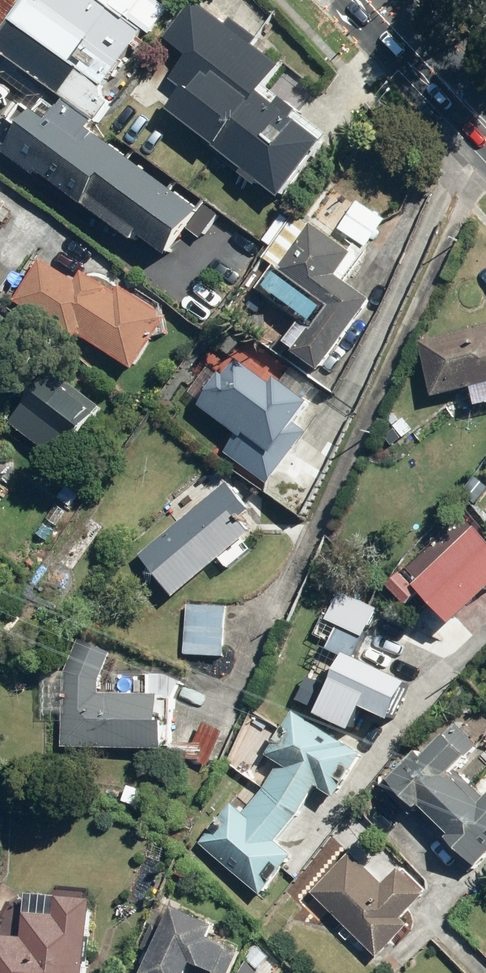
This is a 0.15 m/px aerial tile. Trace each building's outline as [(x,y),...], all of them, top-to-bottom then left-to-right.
[(1,43),(31,1),(33,0),(9,0),(0,12),(0,43),(1,43)] [(31,1),(88,43),(123,68),(151,31),(134,17),(110,0),(33,0),(31,1)] [(134,17),(147,0),(110,0),(134,17)] [(88,43),(31,1),(1,43),(16,55),(21,59),(28,63),(72,96),(103,118),(117,99),(106,91),(123,68),(88,43)] [(298,169),(310,151),(303,147),(314,131),(290,114),(296,105),(279,93),(273,103),(258,92),(279,62),(191,1),(163,40),(182,53),(165,78),(178,88),(163,110),(214,145),(212,148),(239,166),(234,174),(251,186),(253,183),(272,196),(294,166),(298,169)] [(35,97),(30,106),(34,109),(39,112),(41,109),(52,93),(22,71),(28,63),(21,59),(16,55),(2,73),(30,93),(35,97)] [(41,109),(39,112),(34,109),(30,106),(25,113),(19,120),(23,123),(7,147),(142,242),(147,235),(178,256),(198,229),(212,209),(97,127),(103,118),(72,96),(56,119),(41,109)] [(358,199),(342,228),(370,243),(386,215),(358,199)] [(303,209),(266,256),(276,263),(259,287),(308,320),(294,340),(304,348),(302,351),(329,369),(336,358),(344,363),(357,343),(350,339),(380,295),(343,270),(358,247),(303,209)] [(37,252),(9,297),(81,341),(84,335),(136,367),(171,310),(127,283),(122,290),(86,267),(79,278),(37,252)] [(422,338),(437,398),(479,387),(477,379),(485,376),(485,322),(422,338)] [(225,380),(205,403),(234,423),(231,427),(240,433),(228,450),(273,481),(306,433),(299,428),(320,398),(284,373),(280,379),(245,355),(233,372),(228,369),(221,378),(225,380)] [(9,362),(0,356),(0,375),(9,362)] [(99,406),(46,368),(6,421),(59,460),(99,406)] [(8,442),(0,436),(0,453),(8,442)] [(230,477),(145,552),(181,593),(222,557),(232,568),(255,547),(245,536),(259,524),(249,513),(256,507),(230,477)] [(425,587),(459,623),(485,597),(485,523),(484,521),(429,572),(417,560),(389,585),(407,604),(425,587)] [(231,605),(189,603),(186,654),(228,656),(231,605)] [(344,618),(330,647),(350,656),(327,708),(363,724),(374,699),(402,712),(419,675),(399,666),(412,637),(373,620),(369,630),(344,618)] [(114,680),(104,679),(117,650),(84,635),(69,670),(46,669),(45,712),(68,712),(67,745),(165,747),(165,757),(196,758),(212,765),(228,729),(207,720),(197,742),(174,741),(175,715),(167,715),(167,691),(114,690),(114,680)] [(272,755),(284,762),(271,784),(247,814),(235,803),(203,839),(226,859),(223,863),(238,876),(243,871),(266,891),(302,850),(288,837),(307,814),(325,782),(338,788),(352,764),(358,768),(369,748),(298,709),(272,755)] [(384,783),(413,812),(417,808),(447,838),(445,840),(475,870),(485,859),(485,797),(479,804),(450,775),(468,758),(445,735),(421,759),(415,754),(384,783)] [(355,947),(365,937),(383,955),(417,921),(410,914),(435,889),(408,860),(389,878),(360,848),(318,889),(350,921),(339,932),(355,947)] [(0,929),(0,972),(97,972),(101,892),(35,889),(33,931),(0,929)] [(178,902),(153,972),(234,972),(246,940),(222,931),(227,919),(178,902)]
